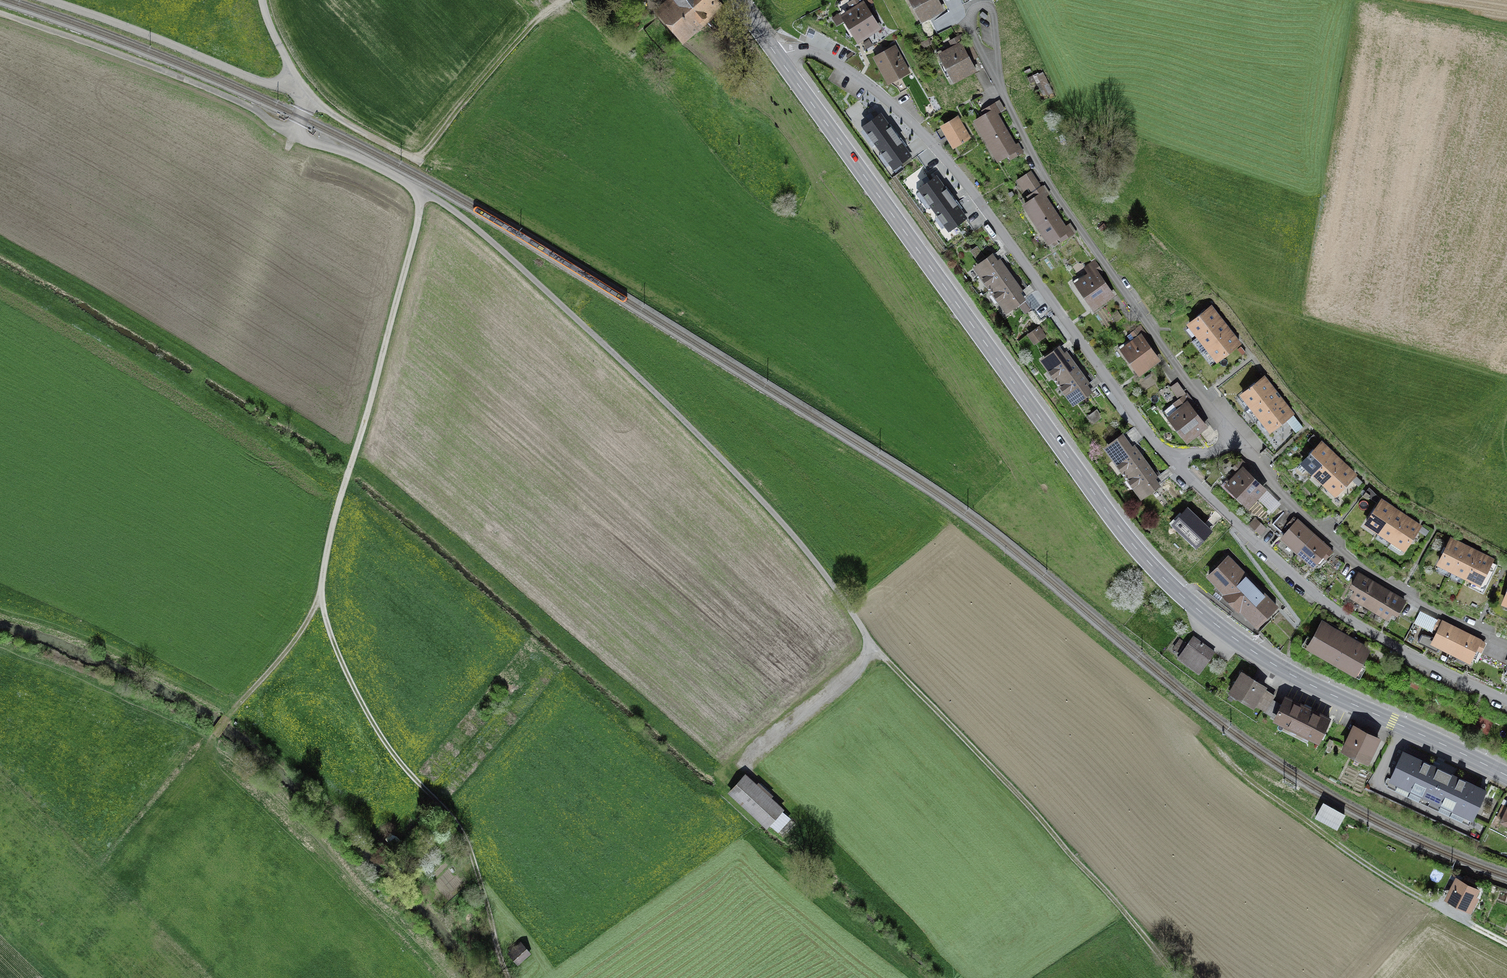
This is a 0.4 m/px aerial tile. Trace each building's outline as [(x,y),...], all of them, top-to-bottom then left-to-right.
[(715,0),(672,0),(657,13),(686,45),(725,11),(715,0)] [(847,3),(851,10),(842,16),(859,43),(881,29),(866,6),(868,5),(865,0),(852,0),(847,3)] [(923,22),(944,11),(938,0),(911,0),(923,22)] [(632,14),(625,19),(633,28),(640,23),(632,14)] [(959,42),(939,54),(955,82),(975,70),(959,42)] [(912,75),(896,48),(875,60),(891,87),(912,75)] [(1048,73),(1038,77),(1050,102),(1060,97),(1048,73)] [(975,120),(987,141),(1005,130),(993,109),(975,120)] [(880,114),(861,128),(892,169),(911,155),(880,114)] [(960,118),(944,128),(957,151),(974,142),(960,118)] [(1017,150),(1005,130),(987,141),(999,161),(1017,150)] [(967,218),(937,176),(918,189),(948,232),(967,218)] [(1036,223),(1053,212),(1043,198),(1047,195),(1041,186),(1028,196),(1031,201),(1025,206),(1036,223)] [(1053,212),(1036,223),(1053,248),(1073,234),(1067,225),(1063,228),(1053,212)] [(977,247),(970,251),(976,259),(982,255),(977,247)] [(976,269),(991,290),(1011,275),(996,254),(976,269)] [(1088,272),(1077,281),(1096,307),(1115,293),(1092,261),(1084,267),(1088,272)] [(1029,301),(1011,275),(991,290),(1009,315),(1029,301)] [(1190,324),(1199,336),(1221,319),(1212,307),(1190,324)] [(1229,330),(1221,319),(1199,336),(1208,347),(1229,330)] [(1039,325),(1027,334),(1033,343),(1046,333),(1039,325)] [(1240,344),(1229,330),(1208,347),(1218,360),(1240,344)] [(1140,332),(1120,347),(1140,372),(1160,357),(1140,332)] [(1059,381),(1078,367),(1061,344),(1042,358),(1059,381)] [(1078,367),(1059,381),(1076,404),(1095,390),(1078,367)] [(1241,393),(1252,406),(1272,390),(1261,377),(1241,393)] [(1177,382),(1169,387),(1179,400),(1187,394),(1177,382)] [(1252,406),(1262,418),(1282,401),(1272,390),(1252,406)] [(1179,400),(1163,411),(1184,440),(1203,426),(1189,407),(1194,404),(1187,394),(1179,400)] [(1292,414),(1282,401),(1262,418),(1273,431),(1292,414)] [(1094,422),(1102,415),(1097,409),(1089,417),(1094,422)] [(1124,476),(1146,461),(1125,433),(1104,448),(1124,476)] [(1303,462),(1314,472),(1332,453),(1321,443),(1303,462)] [(1342,463),(1332,453),(1314,472),(1325,482),(1342,463)] [(1146,461),(1124,476),(1141,499),(1162,484),(1146,461)] [(1356,476),(1342,463),(1325,482),(1338,494),(1356,476)] [(1216,470),(1205,480),(1210,485),(1221,475),(1216,470)] [(1241,470),(1226,487),(1248,507),(1264,490),(1241,470)] [(1366,525),(1379,533),(1394,509),(1382,501),(1366,525)] [(1210,533),(1187,509),(1172,523),(1195,548),(1210,533)] [(1379,533),(1391,541),(1407,517),(1394,509),(1379,533)] [(1422,527),(1407,517),(1391,541),(1407,551),(1422,527)] [(1256,518),(1250,525),(1261,534),(1266,527),(1256,518)] [(1297,520),(1281,538),(1297,553),(1314,535),(1297,520)] [(1297,553),(1314,568),(1331,550),(1314,535),(1297,553)] [(1453,569),(1465,546),(1451,539),(1439,562),(1453,569)] [(1466,576),(1478,552),(1465,546),(1453,569),(1466,576)] [(1478,552),(1466,576),(1479,583),(1491,560),(1478,552)] [(1215,579),(1264,627),(1282,608),(1234,560),(1215,579)] [(1369,608),(1382,586),(1360,573),(1352,588),(1358,592),(1354,599),(1369,608)] [(1382,586),(1369,608),(1388,619),(1393,610),(1401,615),(1409,602),(1382,586)] [(1462,631),(1439,620),(1430,637),(1422,633),(1418,642),(1439,652),(1441,646),(1452,652),(1462,631)] [(1322,623),(1309,647),(1363,674),(1375,650),(1322,623)] [(1484,642),(1462,631),(1452,652),(1468,661),(1474,649),(1479,652),(1484,642)] [(1197,639),(1182,658),(1204,674),(1219,655),(1197,639)] [(1248,673),(1236,694),(1262,709),(1274,688),(1248,673)] [(1292,700),(1282,722),(1330,743),(1339,721),(1292,700)] [(1382,739),(1354,727),(1344,749),(1372,761),(1382,739)] [(1404,752),(1390,779),(1472,818),(1485,790),(1404,752)] [(745,772),(727,791),(764,827),(783,807),(745,772)] [(1497,818),(1506,822),(1506,802),(1504,800),(1497,818)] [(1326,806),(1319,820),(1342,833),(1349,819),(1326,806)] [(1478,883),(1466,876),(1464,880),(1476,887),(1478,883)] [(1472,897),(1474,893),(1450,878),(1442,891),(1471,908),(1476,900),(1472,897)] [(528,953),(521,944),(510,953),(517,962),(528,953)]
